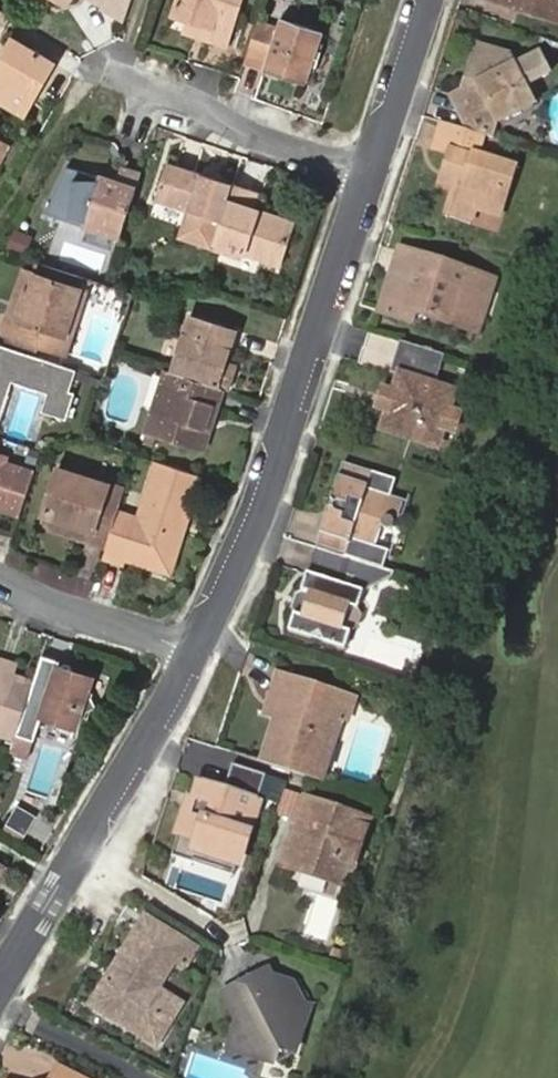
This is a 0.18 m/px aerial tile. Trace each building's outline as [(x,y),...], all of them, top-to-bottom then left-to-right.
[(48,8),(60,7),(69,12),(77,0),(34,0),(48,8)] [(214,40),(233,46),(248,0),(183,0),(178,14),(195,20),(218,29),(214,40)] [(492,2),(525,13),(528,9),(540,14),(539,17),(557,23),(557,0),(493,0),(492,2)] [(525,13),(492,2),(486,19),(519,30),(525,13)] [(9,21),(0,16),(0,37),(9,21)] [(191,32),(214,40),(218,29),(195,20),(191,32)] [(267,22),(256,54),(276,61),(272,72),(313,86),(319,69),(325,70),(331,53),(325,51),(331,33),(290,20),(287,29),(267,22)] [(0,75),(0,104),(26,119),(55,71),(16,48),(0,75)] [(477,73),(536,107),(547,102),(537,85),(533,87),(517,59),(486,48),(477,73)] [(272,72),(276,61),(256,54),(252,65),(272,72)] [(507,121),(536,107),(477,73),(470,94),(457,101),(470,130),(483,134),(490,137),(494,127),(507,121)] [(490,137),(502,141),(507,121),(494,127),(490,137)] [(470,130),(450,123),(443,146),(459,152),(453,169),(468,174),(465,183),(455,212),(479,219),(483,205),(505,212),(520,167),(478,154),(483,134),(470,130)] [(8,149),(0,145),(0,163),(8,149)] [(218,254),(238,190),(172,167),(159,204),(205,220),(196,246),(218,254)] [(127,237),(147,175),(128,168),(123,183),(87,170),(73,210),(66,208),(60,229),(86,237),(91,225),(127,237)] [(468,174),(453,169),(450,177),(465,183),(468,174)] [(257,195),(238,190),(218,254),(236,260),(237,254),(284,270),(297,229),(259,216),(250,213),(257,195)] [(264,198),(257,195),(250,213),(259,216),(264,198)] [(10,247),(29,252),(34,233),(15,228),(10,247)] [(407,285),(398,282),(388,313),(419,327),(425,316),(459,327),(464,311),(490,320),(499,293),(504,295),(507,284),(408,252),(401,271),(411,275),(407,285)] [(401,271),(398,282),(407,285),(411,275),(401,271)] [(24,322),(41,277),(33,273),(17,320),(24,322)] [(86,292),(41,277),(24,322),(17,320),(12,337),(71,357),(82,328),(75,326),(86,292)] [(93,294),(86,292),(75,326),(82,328),(93,294)] [(464,311),(459,327),(485,335),(490,320),(464,311)] [(197,320),(187,349),(242,375),(241,372),(233,366),(244,335),(197,320)] [(1,439),(20,384),(54,394),(48,414),(72,421),(81,395),(75,393),(81,372),(0,344),(0,438),(1,439)] [(434,386),(443,357),(405,345),(396,373),(408,378),(401,398),(397,412),(392,430),(436,444),(442,427),(446,412),(452,393),(434,386)] [(230,391),(234,393),(242,375),(187,349),(178,373),(230,391)] [(178,373),(173,372),(151,438),(207,456),(214,434),(208,432),(216,408),(223,409),(230,391),(178,373)] [(397,412),(401,398),(390,394),(386,408),(397,412)] [(208,432),(214,434),(223,409),(216,408),(208,432)] [(456,415),(446,412),(442,427),(451,430),(456,415)] [(27,514),(42,471),(11,462),(13,456),(1,452),(6,441),(1,439),(0,438),(0,506),(27,514)] [(110,548),(107,556),(151,569),(153,561),(178,569),(191,534),(183,531),(189,514),(197,517),(210,479),(164,464),(144,522),(121,515),(110,548)] [(369,564),(383,568),(389,550),(374,545),(379,530),(399,516),(404,500),(391,495),(395,479),(352,465),(341,496),(355,501),(347,524),(333,519),(323,549),(324,549),(332,552),(369,564)] [(58,468),(58,472),(125,505),(129,491),(58,468)] [(125,505),(58,472),(44,514),(95,532),(91,542),(110,548),(121,515),(125,505)] [(341,496),(333,519),(347,524),(355,501),(341,496)] [(183,531),(191,534),(197,517),(189,514),(183,531)] [(314,576),(313,576),(307,593),(313,595),(306,617),(300,616),(293,635),(316,642),(324,638),(329,646),(354,654),(361,636),(351,633),(358,610),(368,613),(374,596),(403,581),(405,576),(383,568),(369,564),(361,591),(322,578),(332,552),(324,549),(314,576)] [(369,564),(332,552),(322,578),(361,591),(369,564)] [(351,633),(361,636),(368,613),(358,610),(351,633)] [(59,675),(44,670),(32,704),(30,709),(45,714),(43,726),(52,729),(50,736),(68,741),(75,723),(80,724),(90,712),(90,696),(84,693),(89,680),(61,671),(59,675)] [(18,748),(30,709),(32,704),(14,696),(17,687),(0,680),(0,742),(18,748)] [(288,773),(293,774),(296,775),(344,791),(347,782),(334,779),(344,749),(356,754),(365,731),(371,732),(378,711),(345,700),(343,704),(331,699),(332,696),(303,687),(296,707),(303,709),(296,728),(303,730),(288,773)] [(289,725),(296,728),(303,709),(296,707),(289,725)] [(334,779),(347,782),(356,754),(344,749),(334,779)] [(212,820),(197,814),(193,813),(178,857),(199,863),(203,850),(240,864),(251,834),(244,832),(252,810),(259,812),(270,778),(240,767),(232,787),(210,780),(203,797),(218,803),(212,820)] [(203,797),(197,814),(212,820),(218,803),(203,797)] [(310,803),(297,838),(309,843),(321,807),(310,803)] [(31,835),(36,809),(14,805),(9,831),(31,835)] [(309,843),(297,838),(286,868),(350,888),(373,823),(321,807),(309,843)] [(251,834),(259,812),(252,810),(244,832),(251,834)] [(203,850),(199,863),(236,876),(240,864),(203,850)] [(8,868),(0,864),(0,882),(8,868)] [(147,918),(117,971),(122,974),(116,985),(111,982),(95,1009),(161,1048),(173,1026),(161,1018),(163,1014),(153,1008),(161,993),(178,964),(187,970),(200,949),(147,918)] [(332,951),(330,959),(340,962),(343,954),(332,951)] [(122,974),(117,971),(111,982),(116,985),(122,974)] [(243,993),(240,987),(226,995),(240,1021),(232,1048),(280,1063),(284,1052),(295,1056),(312,1007),(285,999),(270,971),(252,981),(256,986),(243,993)] [(285,999),(312,1007),(299,981),(270,971),(285,999)] [(252,981),(240,987),(243,993),(256,986),(252,981)] [(185,1007),(161,993),(153,1008),(163,1014),(161,1018),(173,1026),(185,1007)] [(65,1069),(59,1077),(81,1077),(65,1069)]
